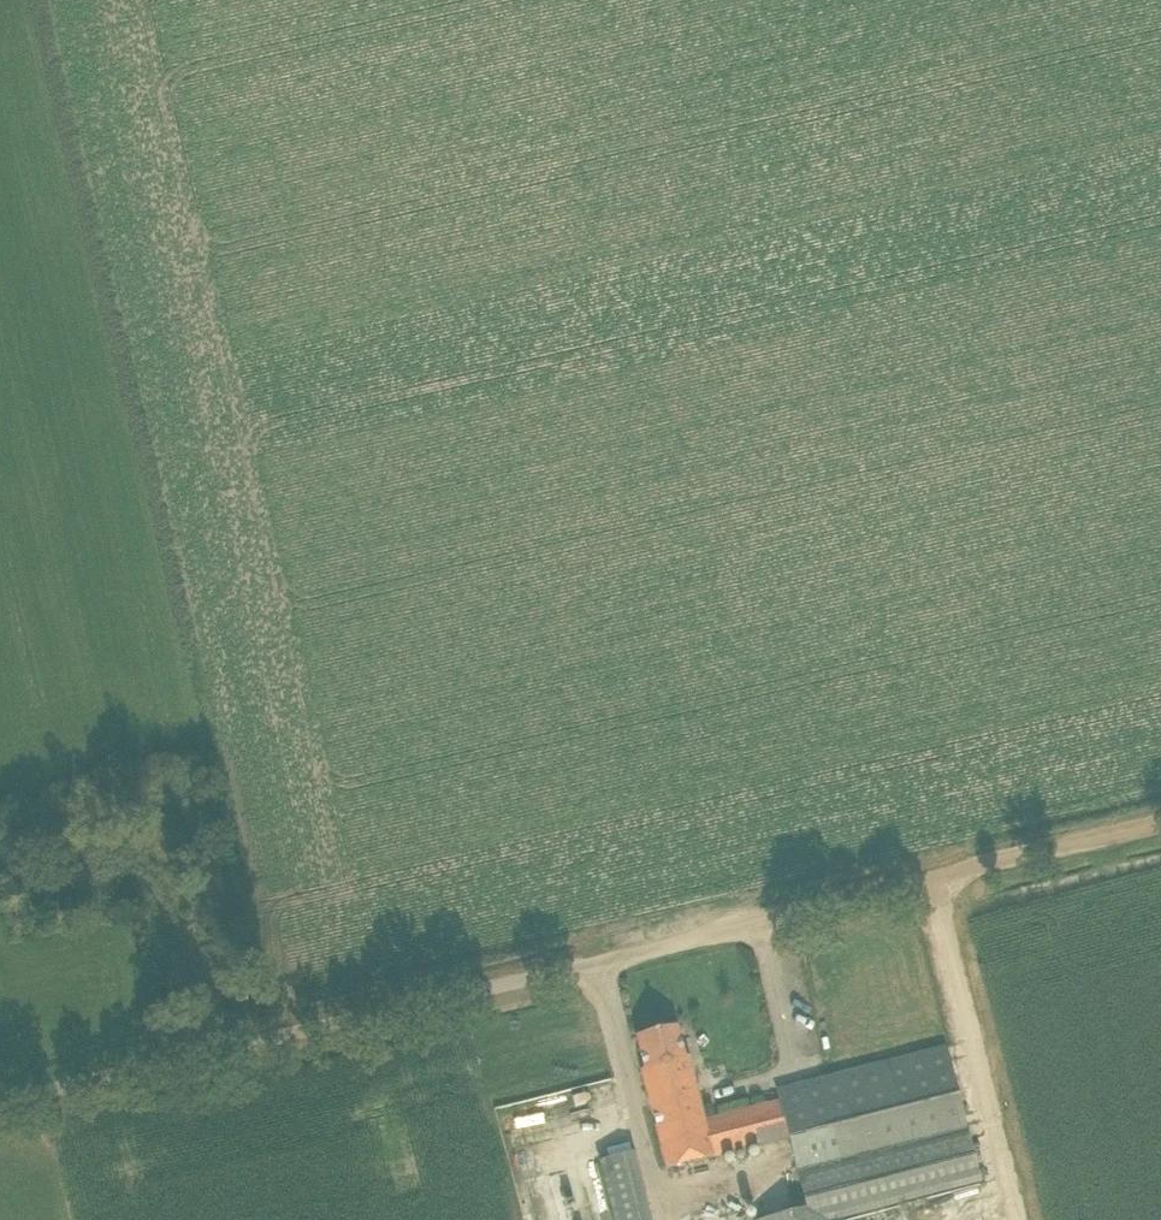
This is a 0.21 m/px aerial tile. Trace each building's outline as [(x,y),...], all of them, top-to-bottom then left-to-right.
[(641,1068),(667,1170),(786,1139),(805,1209),(765,1219),(833,1219),(981,1182),(945,1046),(778,1089),(781,1101),(705,1121),(688,1056),(685,1057),(677,1026),(636,1036),(644,1067),(641,1068)] [(613,1219),(651,1219),(636,1166),(633,1152),(598,1161),(613,1219)] [(702,1219),(747,1219),(744,1209),(702,1219)]
